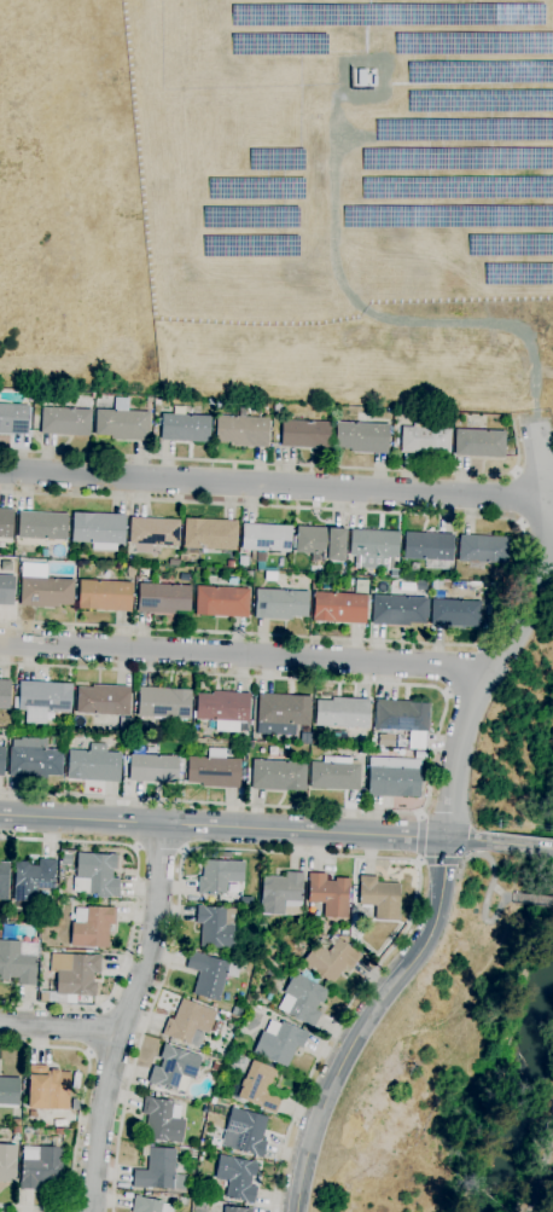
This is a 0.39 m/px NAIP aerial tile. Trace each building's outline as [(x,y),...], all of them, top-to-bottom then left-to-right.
[(231,5),(231,27),(542,25),(542,5),(231,5)] [(233,33),(232,53),(328,53),(328,33),(233,33)] [(395,53),(552,54),(552,34),(395,34),(395,53)] [(406,81),(552,82),(552,62),(407,62),(406,81)] [(407,111),(552,111),(552,92),(407,91),(407,111)] [(374,143),(552,141),(552,119),(374,121),(374,143)] [(361,169),(552,167),(552,147),(361,149),(361,169)] [(249,149),(248,169),(301,170),(302,150),(249,149)] [(361,198),(552,197),(552,177),(361,178),(361,198)] [(208,178),(206,198),(303,198),(303,178),(208,178)] [(203,207),(202,227),(298,227),(298,207),(203,207)] [(342,227),(552,227),(552,207),(342,207),(342,227)] [(465,255),(552,256),(552,233),(465,233),(465,255)] [(200,236),(200,256),(296,256),(297,236),(200,236)] [(482,285),(552,285),(552,265),(483,265),(482,285)] [(146,441),(111,440),(111,436),(94,435),(95,410),(113,411),(115,398),(128,399),(127,411),(149,412),(146,441)] [(28,435),(0,434),(0,405),(29,406),(28,435)] [(89,437),(40,434),(42,407),(91,411),(89,437)] [(267,448),(229,446),(231,443),(215,442),(216,416),(239,417),(239,407),(245,408),(245,417),(268,418),(267,448)] [(209,443),(159,440),(162,413),(210,417),(209,443)] [(449,456),(400,453),(401,427),(413,428),(413,419),(429,421),(429,427),(427,427),(427,428),(450,429),(449,456)] [(330,448),(280,446),(281,421),(331,423),(330,448)] [(388,454),(350,452),(350,450),(334,448),(336,422),(389,425),(388,454)] [(503,459),(454,456),(455,429),(505,431),(503,459)] [(12,539),(0,539),(0,509),(13,510),(12,539)] [(66,540),(18,538),(19,512),(68,515),(66,540)] [(116,551),(92,550),(92,543),(71,543),(72,512),(126,515),(124,544),(116,544),(116,551)] [(177,546),(129,544),(130,517),(180,521),(177,546)] [(235,551),(184,549),(185,518),(237,521),(235,551)] [(290,552),(248,550),(248,553),(244,552),(244,550),(241,550),(243,524),(291,527),(290,552)] [(324,563),(312,562),(312,553),(295,553),(296,526),(345,529),(344,562),(326,561),(326,558),(324,558),(324,563)] [(392,569),(355,568),(355,556),(349,556),(350,529),(400,532),(400,535),(402,535),(401,543),(398,543),(398,558),(396,558),(396,561),(392,561),(392,569)] [(448,570),(426,569),(426,559),(403,558),(404,532),(453,535),(452,561),(448,561),(448,570)] [(507,564),(459,562),(460,535),(508,538),(507,564)] [(58,608),(19,607),(21,564),(27,564),(27,563),(46,564),(46,578),(74,580),(72,605),(58,604),(58,608)] [(419,572),(411,570),(412,563),(419,563),(419,572)] [(132,579),(127,579),(126,572),(127,567),(134,567),(135,570),(135,574),(132,579)] [(276,581),(264,580),(264,572),(276,573),(276,581)] [(12,605),(0,605),(0,576),(14,576),(12,605)] [(130,611),(77,609),(78,580),(132,582),(130,611)] [(367,593),(355,592),(356,580),(368,581),(367,593)] [(426,591),(415,590),(415,580),(427,581),(426,591)] [(174,614),(136,613),(139,584),(191,586),(190,611),(175,611),(174,614)] [(248,619),(194,615),(197,586),(249,590),(248,619)] [(291,620),(255,619),(256,590),(309,592),(308,617),(291,616),(291,620)] [(366,624),(313,621),(314,592),(371,596),(368,620),(366,620),(366,624)] [(400,626),(371,625),(373,596),(426,598),(426,601),(430,601),(429,619),(425,619),(425,624),(400,622),(400,626)] [(479,628),(430,626),(432,599),(481,602),(479,628)] [(8,709),(0,709),(0,680),(10,680),(8,709)] [(46,725),(24,724),(24,711),(17,711),(19,682),(72,684),(72,690),(71,690),(70,713),(46,712),(46,725)] [(128,717),(75,714),(77,688),(92,689),(92,685),(130,688),(128,717)] [(187,721),(180,720),(180,719),(136,717),(139,688),(192,691),(190,719),(187,719),(187,721)] [(245,733),(238,733),(238,732),(215,731),(216,721),(196,720),(197,694),(213,695),(213,691),(250,694),(249,723),(239,723),(238,726),(246,726),(245,733)] [(295,736),(257,735),(257,723),(258,694),(312,697),(310,725),(295,725),(295,736)] [(315,726),(315,724),(313,723),(314,702),(316,702),(316,700),(332,701),(332,697),(369,700),(368,729),(315,726)] [(429,732),(374,730),(376,701),(407,702),(407,703),(430,704),(429,732)] [(394,747),(379,746),(379,735),(394,735),(394,747)] [(46,778),(8,777),(10,748),(12,748),(12,740),(21,741),(21,738),(46,740),(46,749),(63,750),(62,776),(46,776),(46,778)] [(406,748),(397,747),(397,740),(407,741),(406,748)] [(120,782),(66,779),(68,750),(89,752),(89,744),(106,744),(105,753),(121,753),(120,782)] [(158,754),(149,754),(149,744),(158,744),(158,754)] [(239,788),(202,787),(202,783),(186,783),(187,758),(208,758),(208,749),(225,749),(225,759),(240,759),(239,788)] [(176,783),(128,781),(129,754),(177,756),(176,783)] [(362,762),(354,761),(355,754),(362,755),(362,762)] [(359,791),(309,789),(310,762),(322,762),(324,756),(351,759),(351,765),(361,765),(359,791)] [(305,791),(251,789),(252,760),(307,764),(305,791)] [(401,798),(367,796),(369,767),(421,770),(420,798),(402,796),(401,798)] [(109,899),(95,899),(97,894),(88,894),(88,893),(81,893),(81,889),(72,889),(72,878),(89,880),(89,877),(76,877),(77,853),(116,854),(116,870),(112,870),(112,878),(118,878),(117,895),(109,895),(109,899)] [(35,903),(13,900),(16,869),(14,869),(14,862),(29,863),(29,866),(39,866),(39,859),(56,860),(53,889),(36,888),(35,903)] [(226,894),(202,893),(202,894),(197,894),(198,877),(203,877),(203,860),(244,862),(243,882),(227,881),(226,894)] [(7,900),(0,900),(0,862),(8,863),(7,900)] [(301,916),(261,914),(262,877),(286,878),(286,871),(304,872),(303,880),(302,880),(301,916)] [(348,918),(324,917),(325,904),(307,903),(308,874),(326,874),(326,881),(334,882),(336,878),(350,880),(350,886),(349,886),(348,918)] [(398,921),(374,920),(376,906),(359,905),(360,876),(377,877),(377,882),(400,883),(398,921)] [(238,950),(200,947),(202,923),(196,923),(197,906),(203,906),(203,907),(240,910),(238,950)] [(107,949),(70,946),(71,923),(74,923),(75,909),(86,909),(86,907),(110,909),(110,907),(116,907),(115,926),(109,924),(107,949)] [(17,922),(8,921),(10,914),(18,915),(17,922)] [(264,932),(256,930),(257,923),(264,924),(264,932)] [(332,985),(303,962),(301,965),(295,961),(299,956),(304,959),(321,939),(332,947),(333,945),(328,940),(333,935),(361,957),(350,970),(347,967),(332,985)] [(8,981),(0,981),(0,940),(21,941),(21,944),(34,945),(34,957),(35,957),(35,979),(35,986),(18,985),(18,978),(8,978),(8,981)] [(219,1002),(193,994),(199,972),(186,968),(191,951),(205,955),(204,956),(240,967),(238,978),(226,975),(219,1002)] [(94,997),(88,997),(89,996),(56,994),(57,970),(50,969),(51,953),(71,955),(71,956),(93,956),(93,955),(100,956),(100,973),(93,973),(93,982),(95,982),(94,997)] [(313,1028),(287,1015),(287,1014),(278,1008),(285,994),(283,993),(295,973),(301,976),(302,974),(296,970),(299,965),(305,970),(305,972),(318,980),(315,984),(328,992),(322,1004),(319,1002),(314,1010),(321,1014),(313,1028)] [(52,1003),(40,1002),(40,992),(52,993),(52,1003)] [(190,1044),(168,1036),(167,1038),(162,1036),(168,1019),(173,1021),(181,999),(216,1013),(208,1034),(194,1030),(190,1044)] [(287,1068),(252,1052),(262,1031),(264,1033),(270,1021),(280,1025),(281,1022),(303,1031),(309,1033),(302,1049),(296,1046),(287,1068)] [(216,1034),(211,1032),(215,1022),(221,1025),(216,1034)] [(185,1092),(175,1090),(175,1092),(147,1083),(153,1066),(159,1068),(163,1060),(159,1059),(164,1044),(170,1046),(170,1048),(202,1057),(193,1080),(190,1078),(185,1092)] [(274,1115),(261,1109),(261,1107),(231,1095),(238,1075),(241,1077),(243,1074),(231,1069),(237,1055),(249,1060),(276,1071),(268,1092),(281,1098),(274,1115)] [(217,1072),(211,1069),(214,1061),(220,1063),(217,1072)] [(68,1112),(27,1109),(29,1065),(46,1066),(46,1072),(50,1072),(50,1071),(59,1071),(59,1072),(70,1073),(68,1112)] [(18,1106),(0,1105),(0,1077),(19,1078),(18,1106)] [(225,1100),(216,1096),(217,1091),(227,1094),(225,1100)] [(181,1143),(144,1138),(147,1115),(141,1114),(145,1097),(150,1097),(150,1098),(173,1102),(173,1106),(181,1107),(179,1119),(185,1120),(181,1143)] [(77,1110),(70,1109),(71,1100),(78,1100),(77,1110)] [(262,1159),(256,1158),(256,1156),(221,1146),(232,1108),(268,1118),(261,1139),(267,1142),(262,1159)] [(36,1189),(21,1189),(21,1160),(22,1160),(23,1147),(51,1148),(52,1137),(59,1138),(58,1148),(63,1148),(60,1188),(46,1187),(47,1183),(36,1182),(36,1189)] [(184,1190),(146,1188),(146,1189),(132,1188),(133,1170),(147,1171),(149,1156),(141,1155),(142,1144),(149,1144),(149,1148),(175,1149),(174,1176),(184,1177),(184,1190)] [(13,1183),(0,1182),(0,1145),(16,1146),(13,1183)] [(196,1159),(187,1158),(188,1149),(197,1152),(196,1159)] [(254,1205),(245,1204),(246,1202),(225,1197),(228,1182),(214,1178),(220,1155),(251,1162),(251,1161),(258,1162),(255,1177),(251,1176),(249,1185),(257,1187),(254,1205)] [(174,1206),(172,1211),(131,1211),(134,1195),(141,1196),(140,1199),(163,1202),(163,1205),(174,1206)] [(187,1207),(177,1205),(179,1196),(188,1199),(187,1207)]
